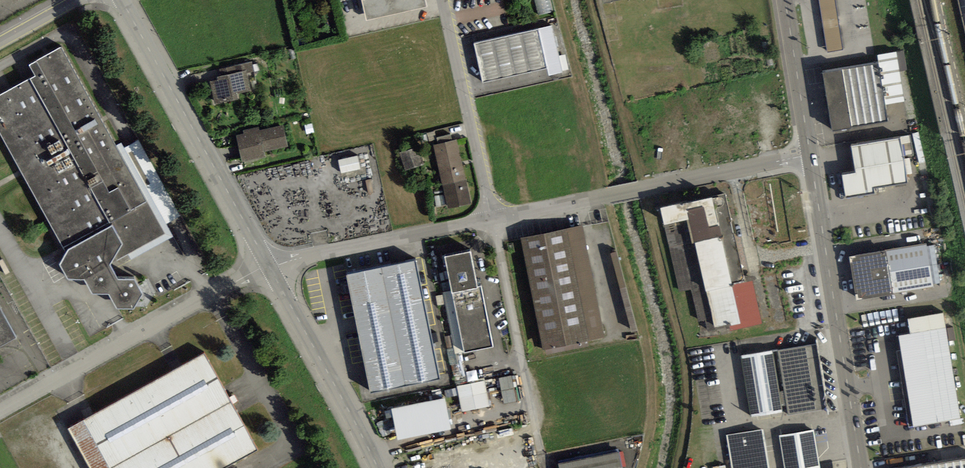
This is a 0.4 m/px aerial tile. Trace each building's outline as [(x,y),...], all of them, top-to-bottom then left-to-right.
[(366,20),(427,6),(426,0),(362,0),(366,20)] [(551,0),(535,0),(540,15),(554,11),(551,0)] [(827,52),(843,50),(835,0),(819,0),(827,52)] [(549,76),(563,73),(552,26),(538,29),(547,68),(549,76)] [(475,43),(483,82),(547,68),(538,29),(475,43)] [(0,96),(0,133),(67,253),(60,265),(68,280),(85,280),(92,295),(108,294),(117,309),(134,309),(143,295),(134,280),(119,280),(114,270),(174,237),(167,224),(123,148),(122,143),(116,146),(61,48),(30,65),(36,77),(0,96)] [(886,105),(906,102),(896,52),(877,55),(878,61),(886,105)] [(236,94),(251,91),(247,74),(255,72),(252,61),(219,69),(220,76),(217,76),(218,80),(210,82),(215,104),(237,99),(236,94)] [(822,71),(832,131),(889,121),(886,105),(878,61),(822,71)] [(236,135),(242,162),(266,157),(264,152),(288,147),(283,125),(260,130),(259,127),(243,130),(244,134),(236,135)] [(433,145),(448,208),(471,203),(456,140),(452,141),(451,135),(437,138),(438,144),(433,145)] [(843,176),(847,199),(875,194),(874,189),(907,183),(901,139),(852,147),(856,173),(843,176)] [(167,224),(181,216),(138,140),(123,148),(167,224)] [(405,170),(424,165),(419,148),(400,153),(405,170)] [(341,174),(361,169),(358,156),(338,160),(341,174)] [(435,197),(437,207),(446,205),(444,195),(435,197)] [(763,324),(754,281),(745,283),(725,196),(662,210),(681,292),(691,289),(699,323),(706,321),(708,332),(729,328),(730,331),(763,324)] [(520,238),(543,350),(604,338),(583,225),(520,238)] [(857,300),(933,287),(933,285),(926,247),(926,244),(850,257),(857,300)] [(933,285),(941,283),(934,245),(926,247),(933,285)] [(464,353),(493,347),(481,286),(477,287),(470,252),(446,257),(452,290),(465,352),(464,353)] [(346,274),(370,391),(438,378),(415,261),(346,274)] [(442,292),(455,354),(465,352),(452,290),(442,292)] [(16,339),(0,309),(0,348),(16,339)] [(913,427),(960,420),(943,314),(908,320),(911,334),(898,336),(913,427)] [(955,340),(953,327),(947,328),(949,341),(955,340)] [(751,417),(782,411),(781,406),(787,406),(788,414),(827,408),(816,343),(778,350),(772,351),(741,356),(751,417)] [(70,430),(91,467),(223,467),(256,450),(204,354),(70,430)] [(505,401),(518,399),(514,374),(502,376),(505,401)] [(481,382),(455,388),(460,410),(485,405),(481,382)] [(726,435),(732,467),(770,467),(763,429),(726,435)] [(779,435),(785,467),(820,467),(814,430),(779,435)] [(559,467),(622,467),(621,466),(624,466),(622,453),(559,465),(559,467)] [(898,467),(964,467),(964,458),(898,467)]
